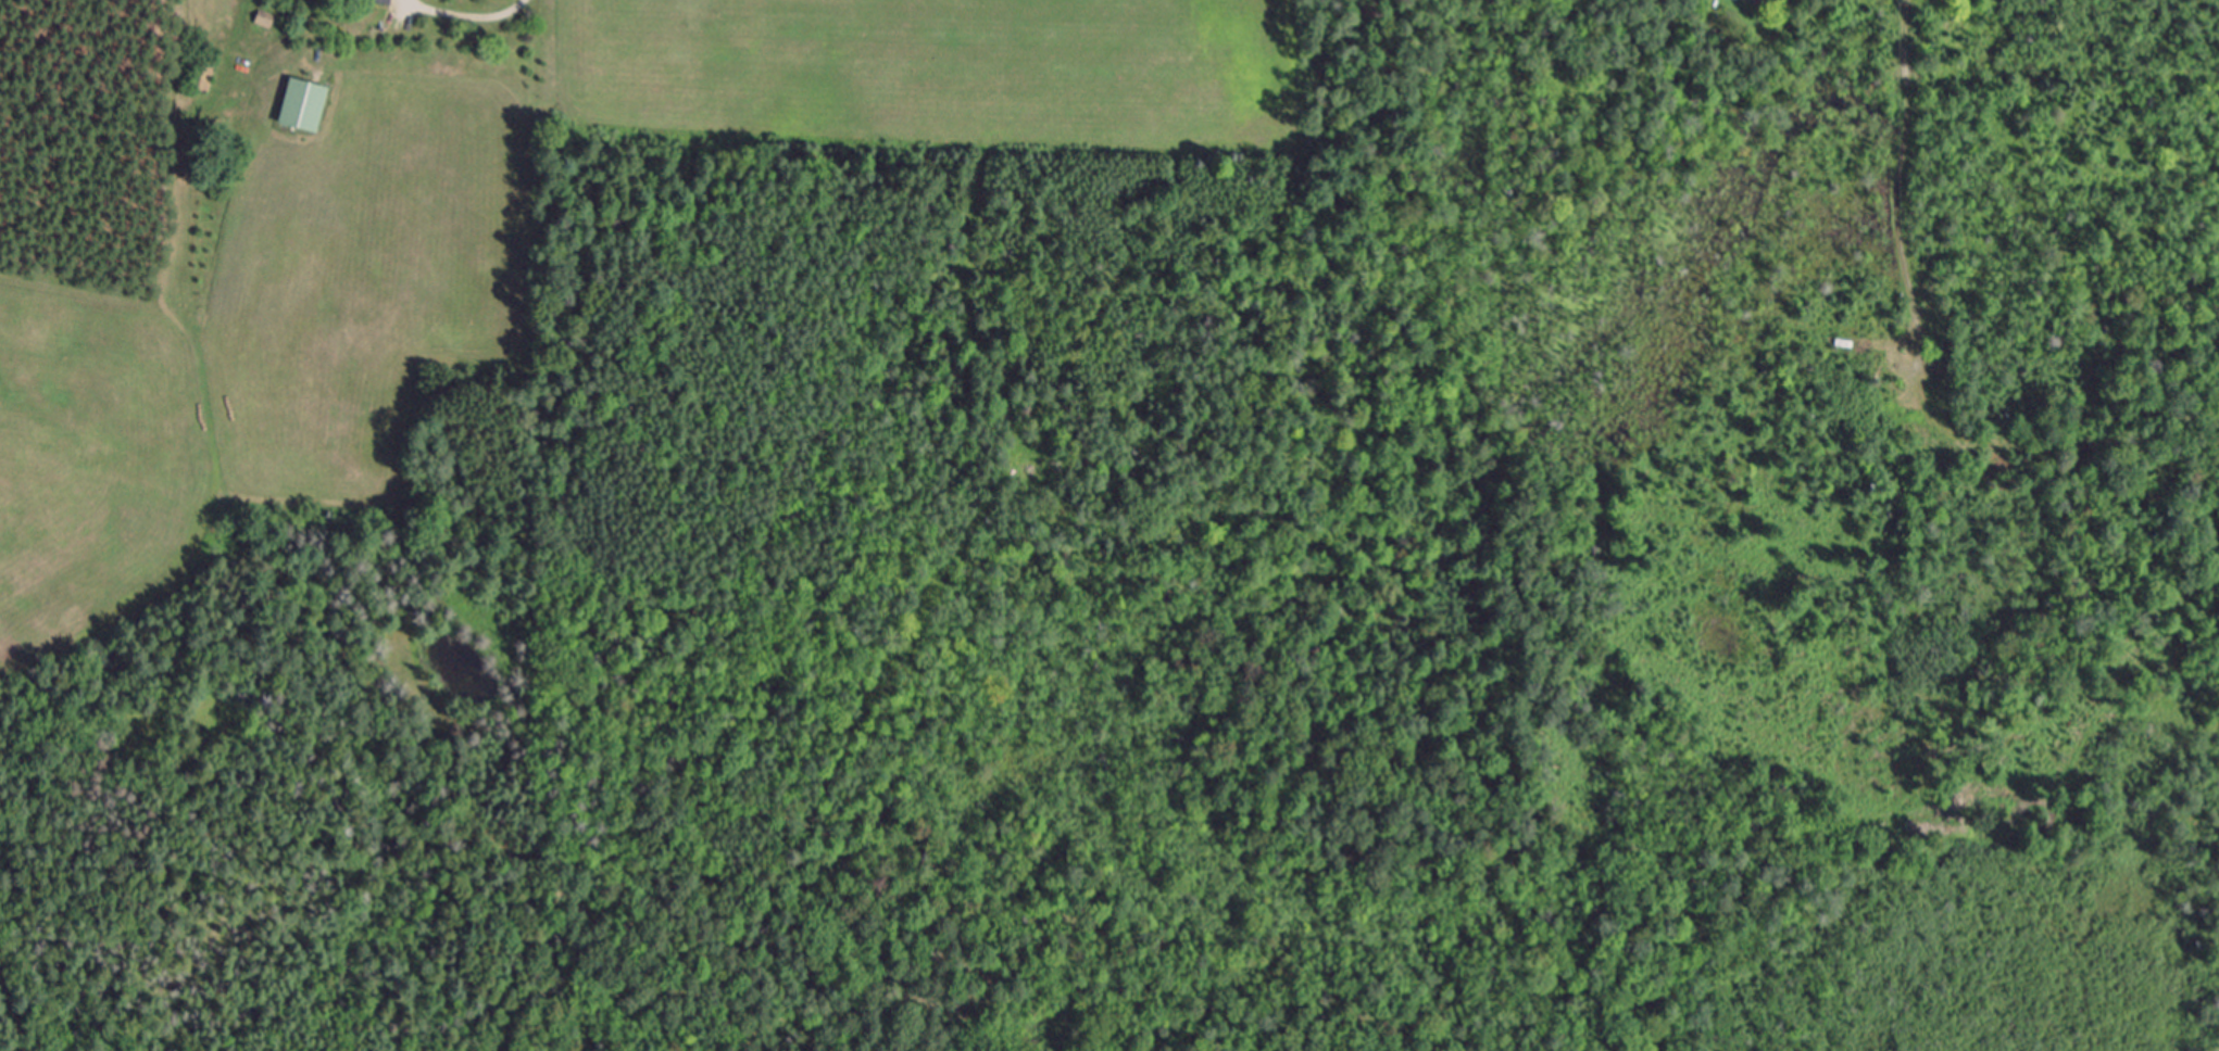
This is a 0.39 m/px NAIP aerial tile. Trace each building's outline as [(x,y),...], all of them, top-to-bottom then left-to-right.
[(282,121),(314,130),(325,85),(293,76),(282,121)] [(1877,392),(1887,394),(1889,385),(1879,382),(1877,392)]
